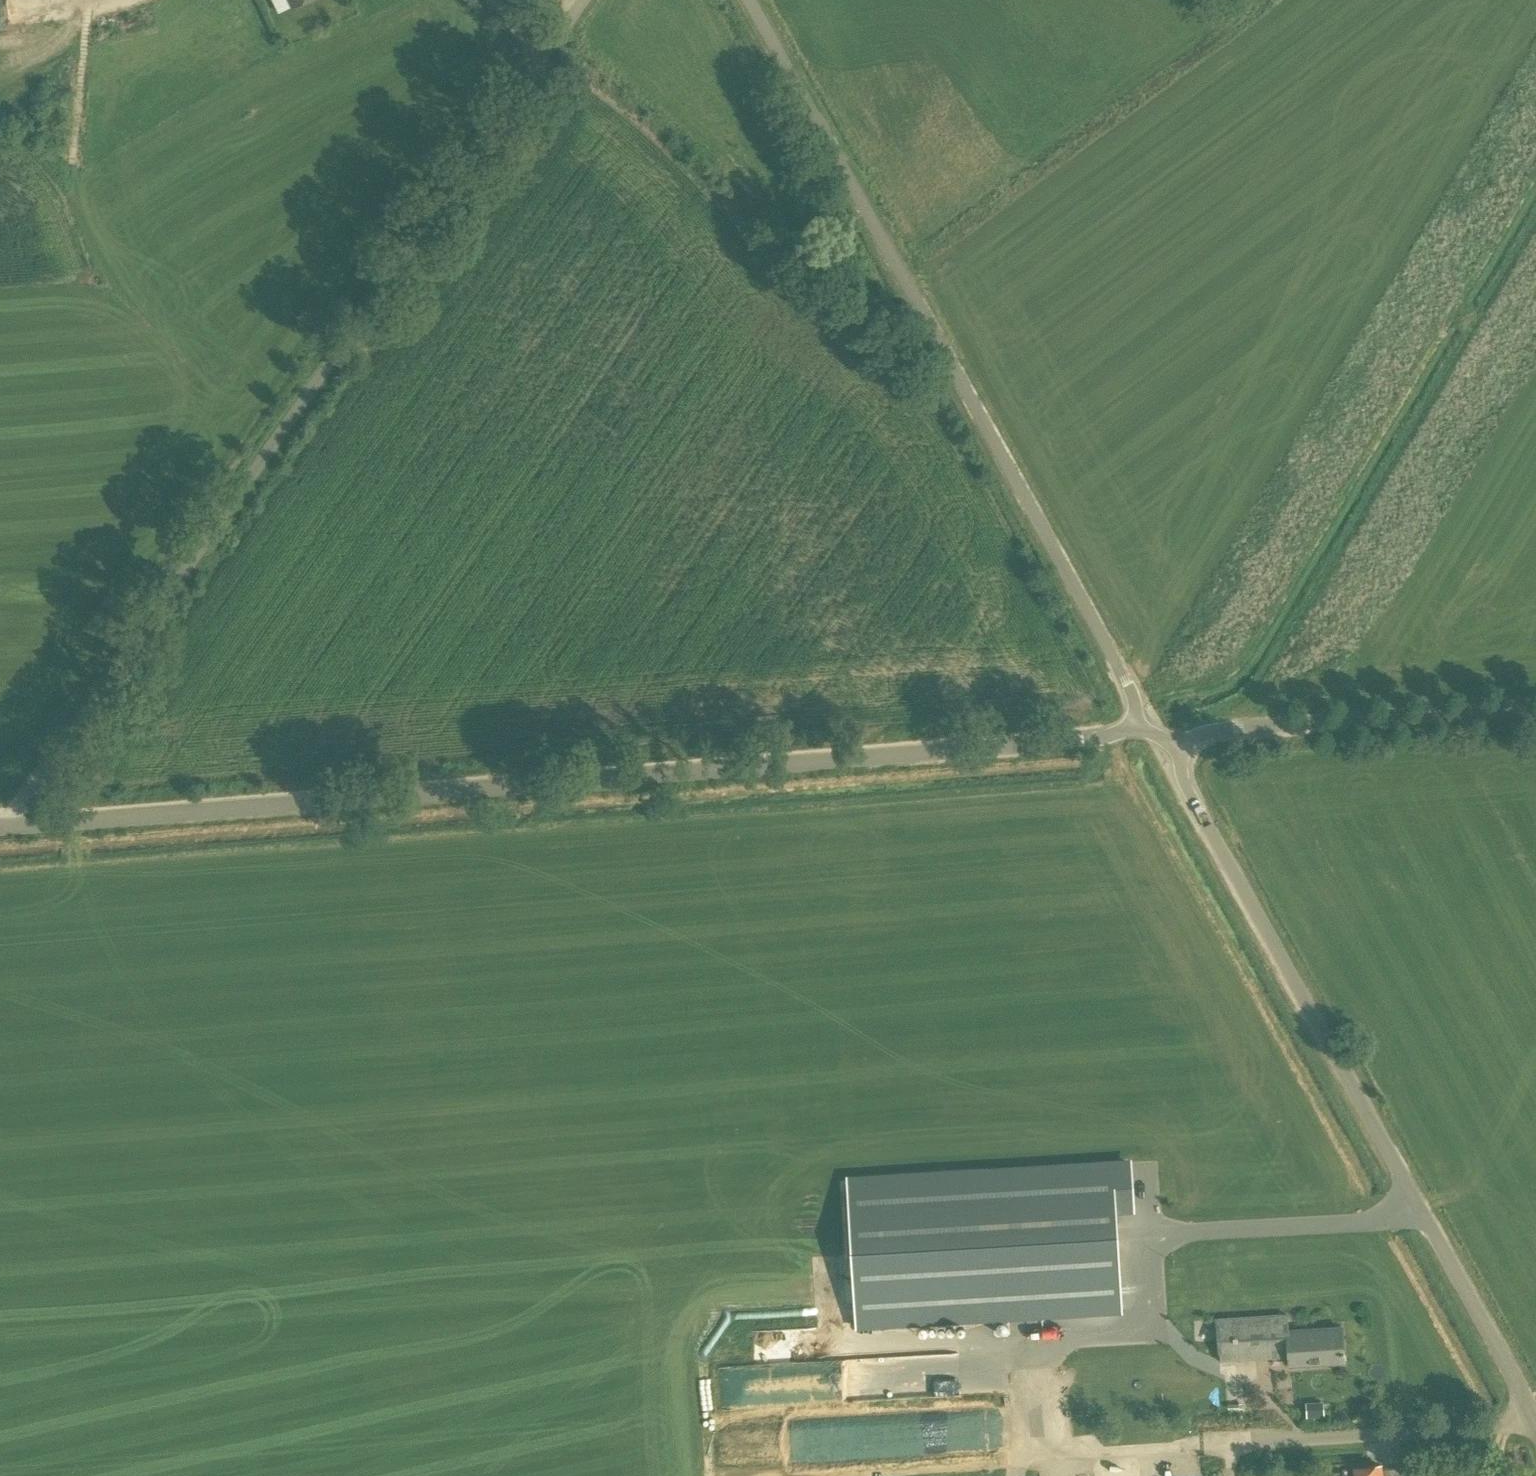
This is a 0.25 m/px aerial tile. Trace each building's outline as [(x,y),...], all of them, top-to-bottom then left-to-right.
[(531,0),(515,0),(521,8),(531,0)] [(1131,1162),(847,1181),(856,1324),(1123,1307),(1117,1215),(1135,1214),(1131,1162)] [(1289,1329),(1289,1322),(1288,1313),(1216,1318),(1217,1341),(1074,1350),(1077,1410),(1224,1400),(1221,1362),(1289,1358),(1289,1366),(1345,1363),(1343,1326),(1289,1329)] [(1323,1400),(1305,1402),(1307,1418),(1324,1416),(1323,1400)] [(1341,1467),(1342,1475),(1370,1475),(1369,1465),(1341,1467)]
